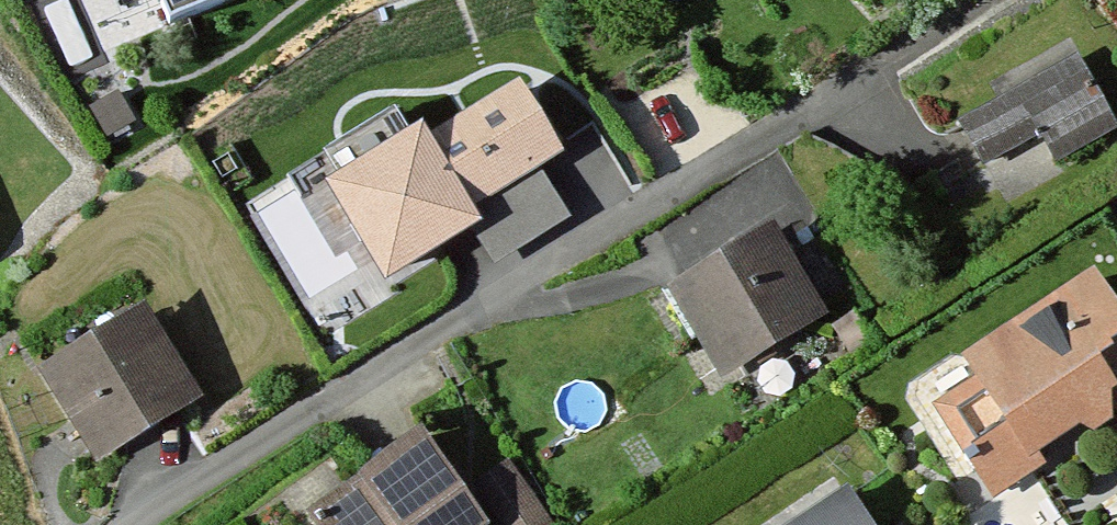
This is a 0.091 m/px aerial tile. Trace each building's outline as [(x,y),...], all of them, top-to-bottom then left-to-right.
[(171,26),(233,0),(161,0),(171,26)] [(1077,56),(959,121),(983,166),(1039,136),(1054,162),(1116,128),(1077,56)] [(467,216),(562,157),(517,86),(430,141),(425,132),(327,194),(385,286),(476,229),(467,216)] [(119,94),(90,110),(106,138),(135,122),(119,94)] [(1108,209),(1116,222),(1116,203),(1108,209)] [(771,232),(672,295),(727,382),(827,319),(771,232)] [(936,412),(993,497),(1116,415),(1116,318),(1092,280),(966,364),(978,383),(936,412)] [(143,312),(41,379),(98,465),(200,398),(143,312)] [(311,520),(315,524),(483,524),(427,442),(311,520)] [(479,475),(512,524),(521,524),(552,505),(516,450),(479,475)] [(803,524),(865,524),(847,497),(803,524)]
